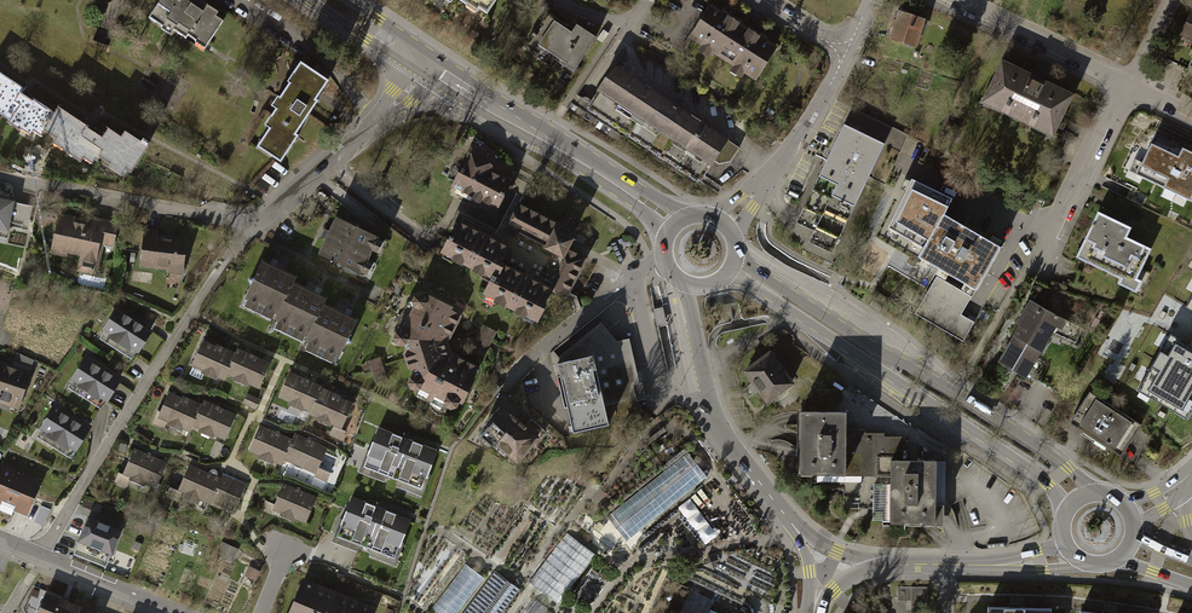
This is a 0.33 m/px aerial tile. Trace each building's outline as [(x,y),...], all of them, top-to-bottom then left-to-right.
[(149,20),(172,35),(175,30),(187,38),(189,36),(206,47),(222,21),(216,17),(218,13),(210,7),(209,9),(195,1),(195,0),(162,0),(149,20)] [(466,2),(464,5),(475,13),(478,7),(487,13),(495,0),(463,0),(466,2)] [(776,44),(709,3),(687,38),(697,44),(695,48),(707,55),(710,50),(733,64),(730,69),(740,76),(743,71),(754,78),(776,44)] [(925,19),(898,11),(891,38),(918,45),(925,19)] [(1169,63),(1187,71),(1191,62),(1191,14),(1169,63)] [(571,34),(546,16),(524,47),(547,64),(552,57),(572,72),(595,40),(576,27),(571,34)] [(329,80),(303,62),(290,82),(292,83),(281,98),(279,96),(273,105),(277,108),(266,124),(272,127),(259,147),(280,161),(298,136),(295,134),(318,100),(316,98),(329,80)] [(698,181),(714,161),(717,163),(730,161),(732,157),(739,147),(654,90),(612,62),(594,88),(597,90),(586,107),(698,181)] [(1078,96),(1006,65),(987,107),(1059,139),(1078,96)] [(0,75),(0,114),(9,120),(7,122),(20,131),(21,129),(30,135),(33,131),(40,136),(44,130),(56,139),(54,143),(81,161),(83,157),(91,162),(94,158),(97,159),(99,156),(109,163),(107,166),(120,174),(125,167),(130,171),(147,147),(125,133),(121,138),(107,130),(101,139),(85,128),(86,126),(81,123),(57,107),(53,113),(33,99),(31,102),(23,96),(20,94),(22,90),(0,75)] [(898,162),(909,133),(866,116),(860,130),(887,140),(881,156),(898,162)] [(882,146),(843,126),(828,156),(797,219),(816,228),(811,239),(831,249),(882,146)] [(1155,134),(1136,174),(1191,201),(1191,152),(1155,134)] [(517,178),(468,155),(450,194),(499,217),(517,178)] [(952,198),(911,179),(887,228),(924,247),(919,257),(941,269),(915,314),(963,342),(974,322),(971,320),(961,314),(1000,247),(944,215),(952,198)] [(7,238),(9,227),(26,231),(31,204),(12,201),(13,199),(0,196),(0,236),(7,238)] [(562,222),(521,201),(507,227),(557,253),(543,279),(506,260),(515,244),(459,215),(441,250),(492,277),(485,290),(537,318),(553,289),(567,296),(588,256),(571,246),(577,235),(564,229),(560,226),(562,222)] [(87,218),(58,212),(49,253),(65,256),(66,252),(78,255),(75,271),(97,275),(103,245),(112,247),(118,220),(88,213),(87,218)] [(377,235),(335,215),(326,234),(317,253),(359,272),(360,270),(366,273),(372,262),(367,260),(372,247),(377,250),(382,240),(376,237),(377,235)] [(1132,234),(1094,216),(1074,257),(1136,286),(1149,257),(1126,246),(1132,234)] [(158,229),(144,227),(139,265),(167,269),(167,272),(181,274),(186,236),(157,233),(158,229)] [(288,271),(263,259),(244,297),(247,298),(244,305),(271,319),(273,315),(279,318),(275,326),(301,339),(303,336),(309,339),(305,347),(332,361),(336,353),(338,355),(357,318),(347,313),(323,301),(325,296),(316,292),(293,281),(296,275),(288,271)] [(464,311),(424,288),(399,334),(413,381),(463,405),(482,365),(453,350),(450,340),(464,311)] [(151,329),(115,306),(101,329),(104,331),(99,338),(130,358),(135,350),(137,352),(151,329)] [(1063,326),(1032,307),(998,362),(1030,381),(1063,326)] [(595,356),(607,405),(646,398),(643,382),(640,383),(631,339),(618,341),(603,322),(560,356),(565,362),(595,356)] [(488,351),(498,329),(485,324),(475,345),(488,351)] [(1171,335),(1139,390),(1187,418),(1191,410),(1191,348),(1171,335)] [(228,349),(202,338),(190,365),(200,369),(199,373),(215,380),(216,377),(224,380),(227,373),(233,376),(232,379),(246,386),(248,382),(258,387),(269,362),(246,352),(237,348),(235,352),(228,349)] [(16,353),(12,366),(29,371),(33,360),(16,353)] [(123,376),(85,353),(69,378),(71,380),(67,387),(99,407),(105,399),(107,400),(123,376)] [(791,384),(769,354),(745,371),(767,402),(791,384)] [(565,362),(560,364),(575,433),(611,425),(607,405),(595,356),(565,362)] [(380,357),(369,360),(376,383),(387,380),(380,357)] [(0,361),(0,404),(18,410),(31,372),(29,371),(12,366),(0,361)] [(298,374),(299,371),(291,367),(277,397),(287,401),(286,404),(301,411),(303,408),(308,410),(307,413),(316,417),(315,419),(329,426),(331,423),(334,424),(330,434),(342,439),(345,431),(341,429),(353,403),(339,397),(340,394),(330,390),(321,386),(322,384),(314,381),(298,374)] [(182,397),(168,391),(156,417),(166,422),(165,424),(181,432),(183,428),(189,431),(192,424),(200,428),(199,430),(212,436),(213,434),(224,439),(235,414),(212,404),(203,400),(201,404),(193,400),(182,395),(182,397)] [(1140,426),(1090,393),(1071,422),(1121,455),(1140,426)] [(91,426),(55,403),(39,428),(42,429),(37,436),(68,456),(73,449),(75,451),(91,426)] [(490,425),(481,435),(494,446),(497,443),(517,461),(531,444),(534,446),(544,434),(544,432),(542,430),(542,427),(533,420),(530,420),(524,427),(504,409),(496,418),(492,415),(486,422),(490,425)] [(844,415),(798,415),(798,453),(798,475),(883,475),(883,462),(901,463),(901,438),(882,438),(882,435),(862,435),(862,431),(844,431),(844,415)] [(272,429),(260,423),(248,449),(258,454),(257,457),(272,463),(273,461),(280,464),(283,458),(315,473),(313,476),(326,482),(331,473),(318,467),(327,448),(315,442),(294,432),(291,438),(272,429)] [(436,450),(378,428),(364,466),(421,489),(436,450)] [(156,458),(133,448),(122,473),(129,476),(128,478),(143,485),(144,482),(155,487),(166,462),(156,458)] [(709,474),(690,451),(613,515),(632,538),(709,474)] [(901,463),(883,462),(883,475),(882,525),(941,526),(941,506),(933,506),(933,463),(901,463)] [(0,463),(0,464),(0,505),(27,516),(42,480),(26,473),(25,476),(13,471),(14,469),(0,463)] [(207,475),(188,466),(179,488),(233,512),(244,487),(222,477),(219,481),(215,479),(218,474),(217,472),(216,470),(214,469),(212,469),(210,471),(207,475)] [(315,497),(283,484),(275,503),(266,500),(262,510),(282,519),(283,517),(292,521),(294,517),(305,522),(315,497)] [(410,519),(351,497),(338,535),(395,558),(410,519)] [(691,499),(679,508),(706,545),(718,536),(691,499)] [(120,529),(86,515),(76,541),(78,542),(73,553),(105,566),(120,529)] [(596,555),(573,537),(537,585),(560,603),(596,555)] [(440,612),(458,612),(485,578),(466,563),(432,607),(440,612)] [(694,580),(722,592),(728,579),(700,566),(694,580)] [(495,573),(465,612),(501,612),(518,590),(495,573)] [(898,587),(898,601),(901,601),(911,601),(911,612),(920,612),(920,611),(921,599),(928,599),(928,588),(898,587)] [(301,589),(291,612),(361,612),(301,589)] [(46,593),(37,612),(93,612),(81,608),(82,606),(80,605),(68,600),(66,599),(64,602),(46,593)] [(533,599),(522,612),(547,612),(549,611),(533,599)]
